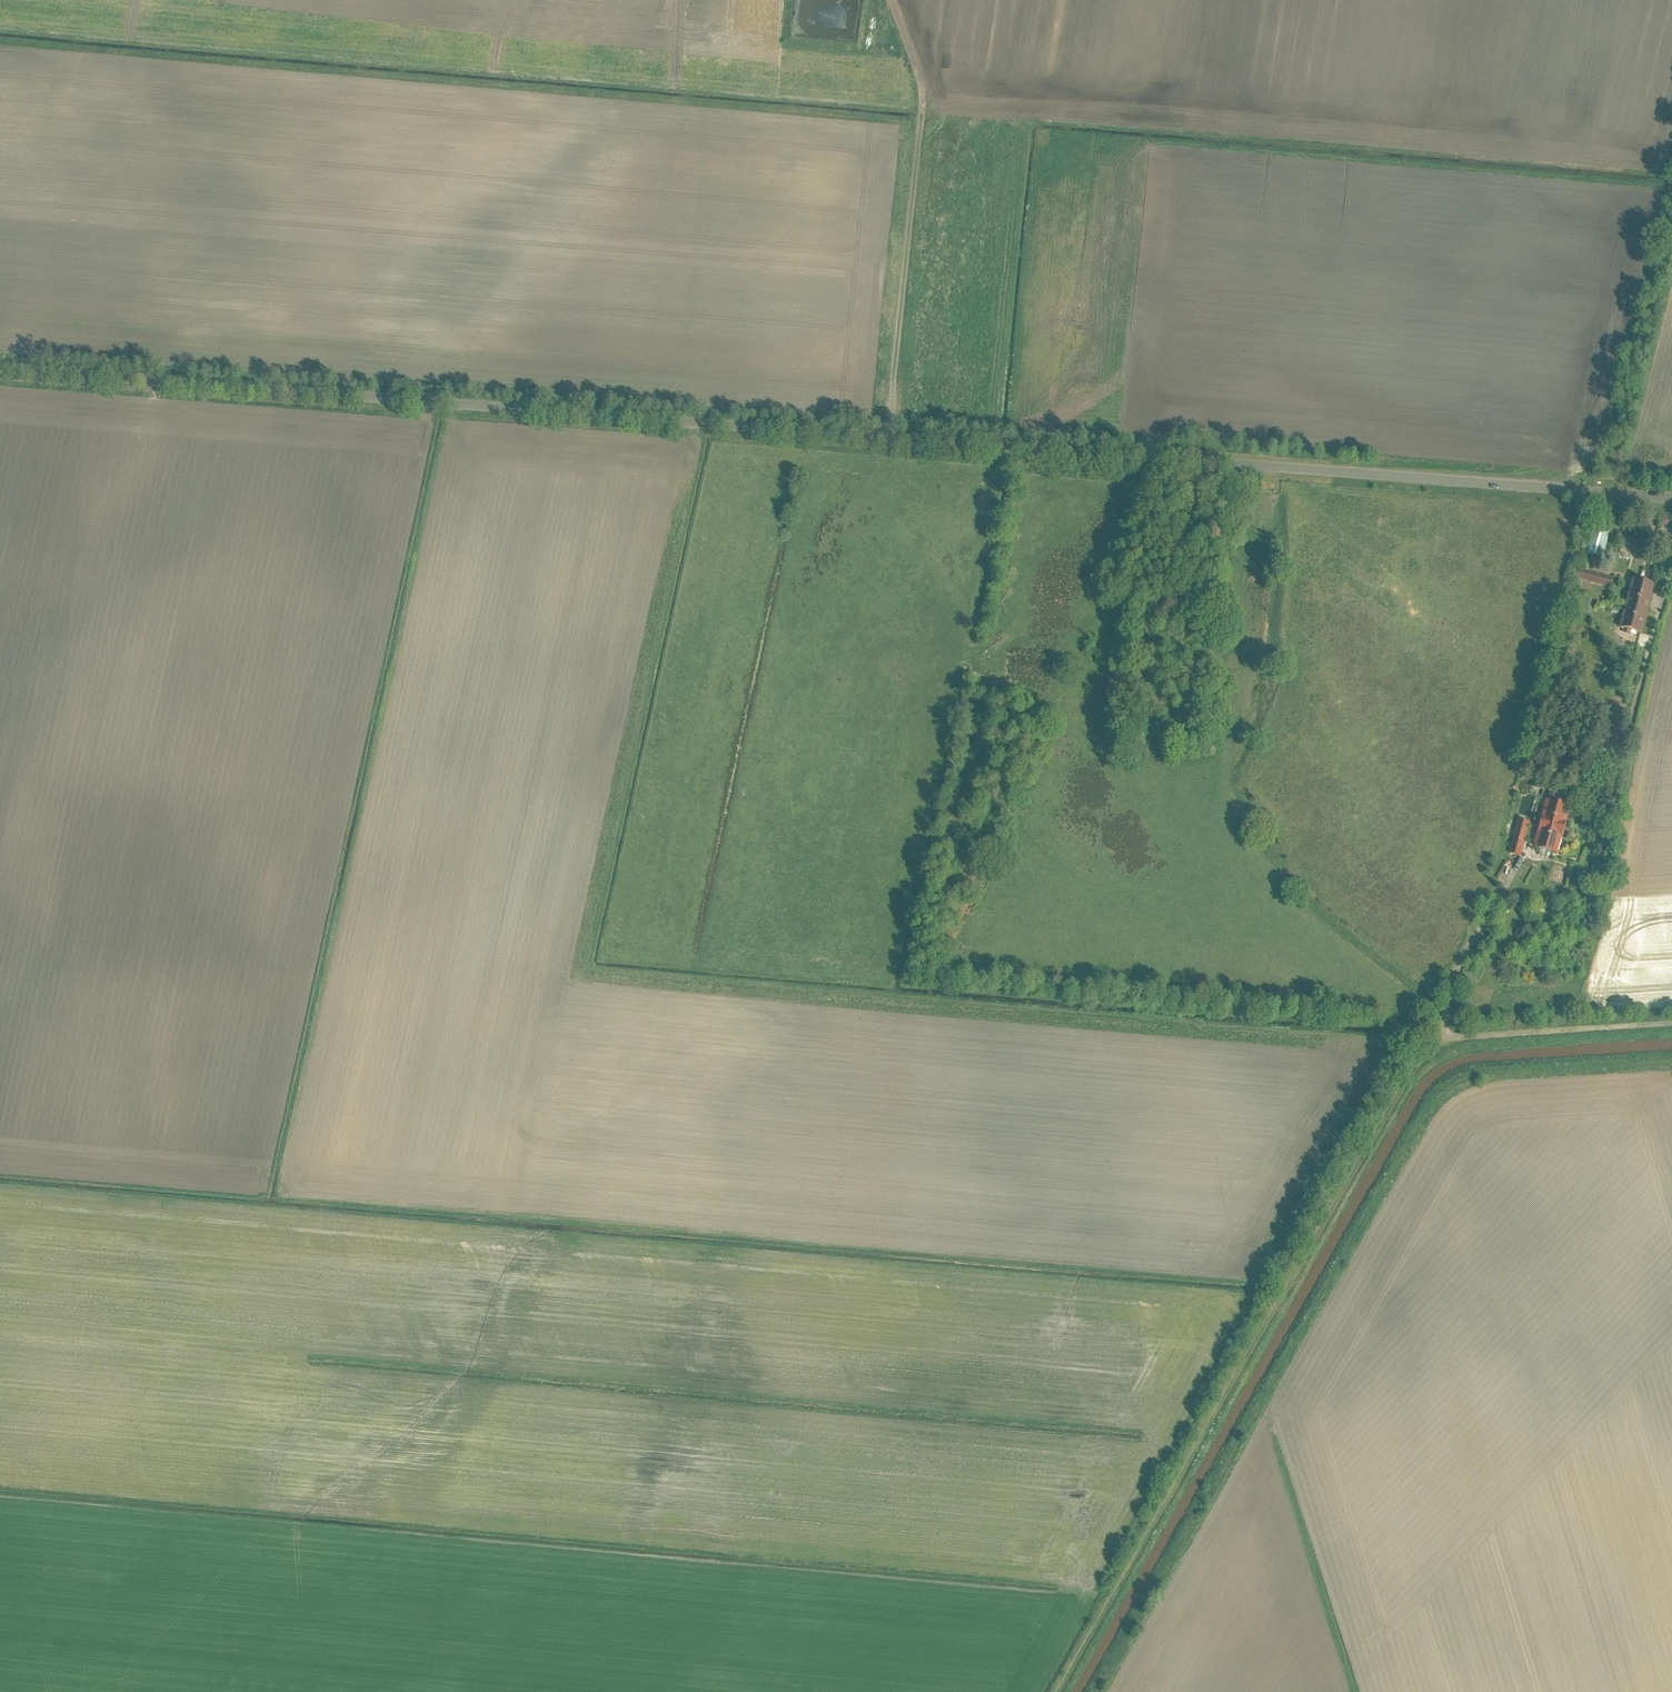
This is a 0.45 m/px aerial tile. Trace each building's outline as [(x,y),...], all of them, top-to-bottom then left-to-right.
[(1603,559),(1612,533),(1596,528),(1587,554),(1603,559)] [(1614,576),(1579,568),(1576,582),(1611,590),(1614,576)] [(1646,630),(1657,586),(1630,579),(1619,623),(1646,630)] [(1614,714),(1625,716),(1627,704),(1617,702),(1614,714)] [(1560,850),(1573,802),(1548,795),(1534,843),(1560,850)] [(1533,819),(1522,816),(1515,837),(1526,841),(1533,819)]
